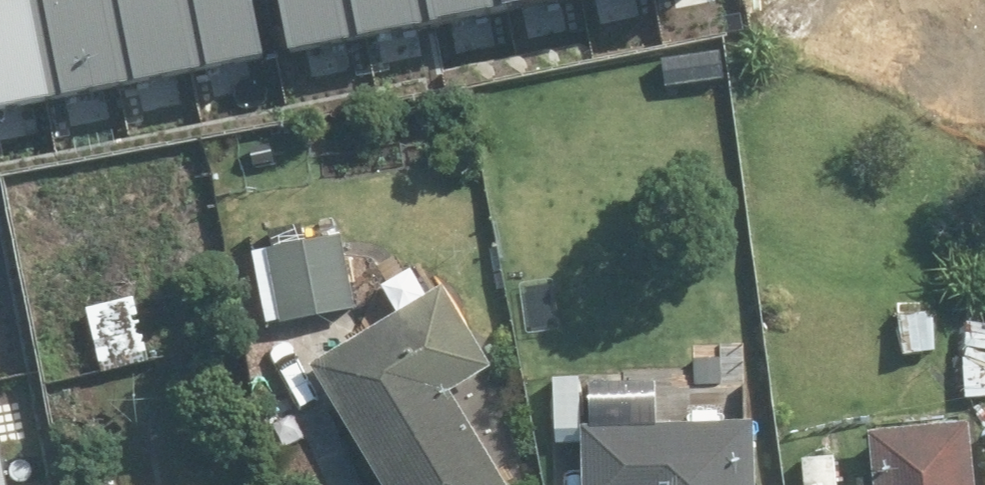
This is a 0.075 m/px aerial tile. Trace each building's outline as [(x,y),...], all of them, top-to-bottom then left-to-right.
[(264,57),(253,0),(0,0),(0,108),(264,57)] [(287,48),(526,0),(277,0),(287,48)] [(360,309),(349,234),(261,248),(272,323),(360,309)] [(462,288),(327,368),(397,484),(522,484),(465,389),(507,364),(462,288)] [(971,292),(971,397),(984,398),(984,292),(971,292)] [(567,377),(565,426),(596,427),(594,484),(766,484),(768,431),(663,427),(665,381),(567,377)] [(880,430),(883,484),(984,484),(984,423),(880,430)]
